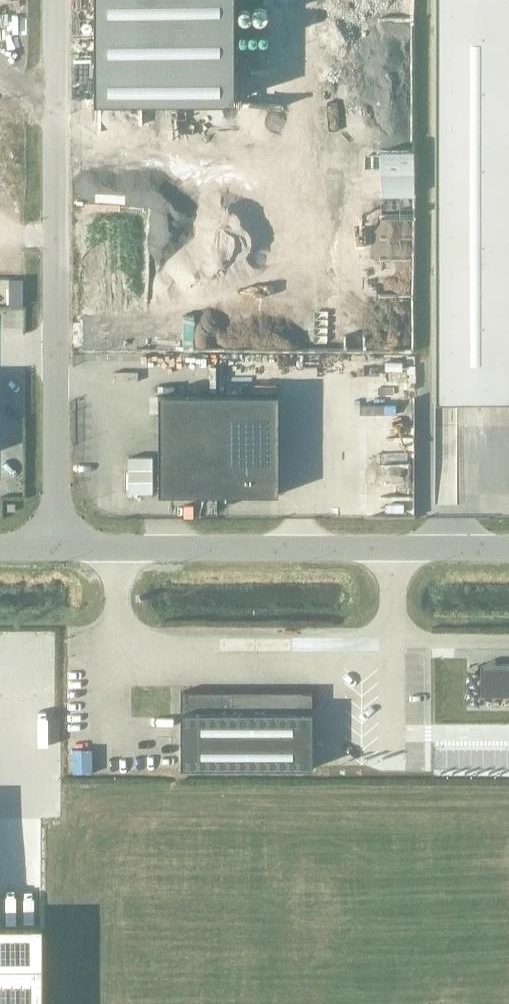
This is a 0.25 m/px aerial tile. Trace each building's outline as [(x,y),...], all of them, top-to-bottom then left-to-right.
[(94,102),(233,102),(233,0),(93,0),(94,102)] [(435,401),(508,401),(508,0),(435,0),(435,401)] [(22,280),(9,280),(9,306),(22,306),(22,280)] [(278,495),(278,395),(158,395),(158,495),(278,495)] [(496,696),(508,696),(508,664),(496,664),(496,696)] [(312,691),(180,692),(180,768),(312,768),(312,691)] [(43,928),(0,928),(0,1003),(43,1003),(43,928)]
